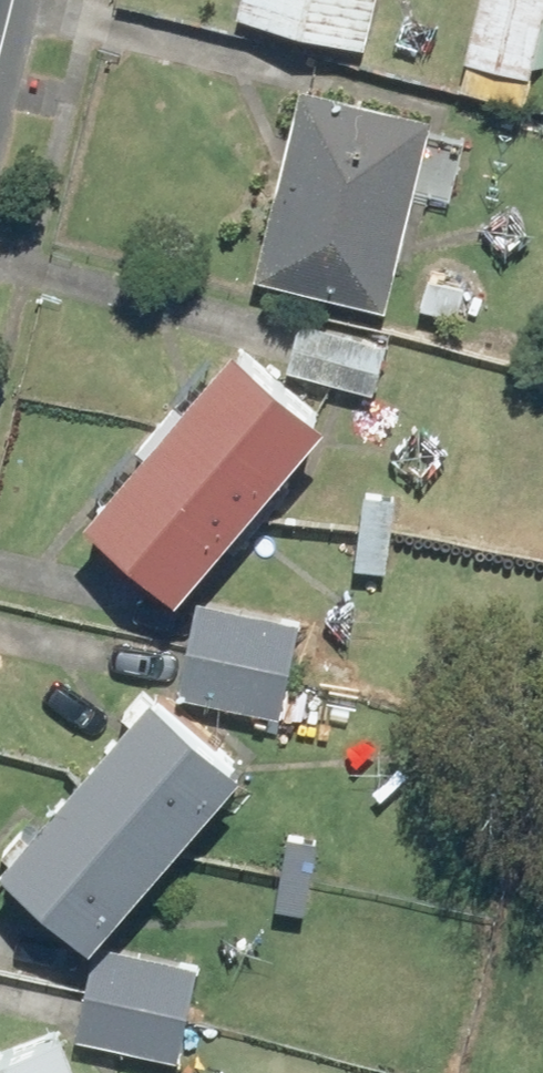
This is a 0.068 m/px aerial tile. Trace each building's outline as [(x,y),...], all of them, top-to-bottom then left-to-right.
[(244,8),(368,40),(378,0),(246,0),(244,8)] [(465,84),(528,99),(542,35),(542,0),(485,0),(465,84)] [(438,117),(305,82),(259,259),(392,293),(438,117)] [(390,335),(310,320),(301,371),(381,386),(390,335)] [(336,419),(249,337),(97,498),(185,581),(336,419)] [(395,489),(365,487),(360,564),(390,566),(395,489)] [(306,615),(200,598),(185,692),(291,708),(306,615)] [(249,761),(162,684),(10,855),(97,932),(249,761)] [(319,833),(287,830),(280,906),(312,909),(319,833)] [(196,955),(94,939),(79,1034),(181,1051),(196,955)] [(70,1019),(0,1047),(0,1072),(92,1072),(70,1019)]
